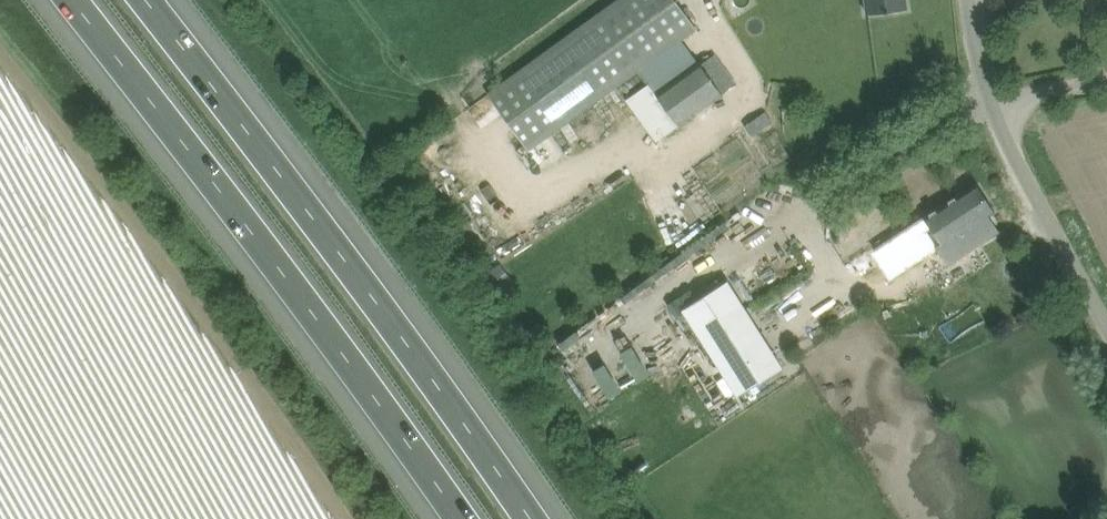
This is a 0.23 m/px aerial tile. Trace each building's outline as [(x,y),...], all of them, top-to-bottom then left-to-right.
[(490,91),(488,93),(489,95),(530,150),(640,70),(641,70),(682,40),(697,29),(696,27),(677,0),(616,0),(490,91)] [(868,14),(908,8),(907,0),(866,0),(868,14)] [(722,92),(702,64),(657,94),(650,84),(626,101),(656,140),(722,92)] [(766,127),(759,116),(745,126),(753,137),(766,127)] [(948,265),(981,243),(999,231),(989,215),(995,211),(977,183),(874,251),(893,280),(938,250),(948,265)] [(837,213),(837,237),(850,237),(850,212),(837,213)] [(729,281),(682,311),(738,398),(783,369),(729,281)] [(975,301),(944,322),(955,339),(986,318),(975,301)] [(644,331),(663,361),(674,354),(656,324),(644,331)] [(644,334),(631,342),(649,370),(661,362),(644,334)] [(628,343),(619,349),(637,376),(647,369),(628,343)]
